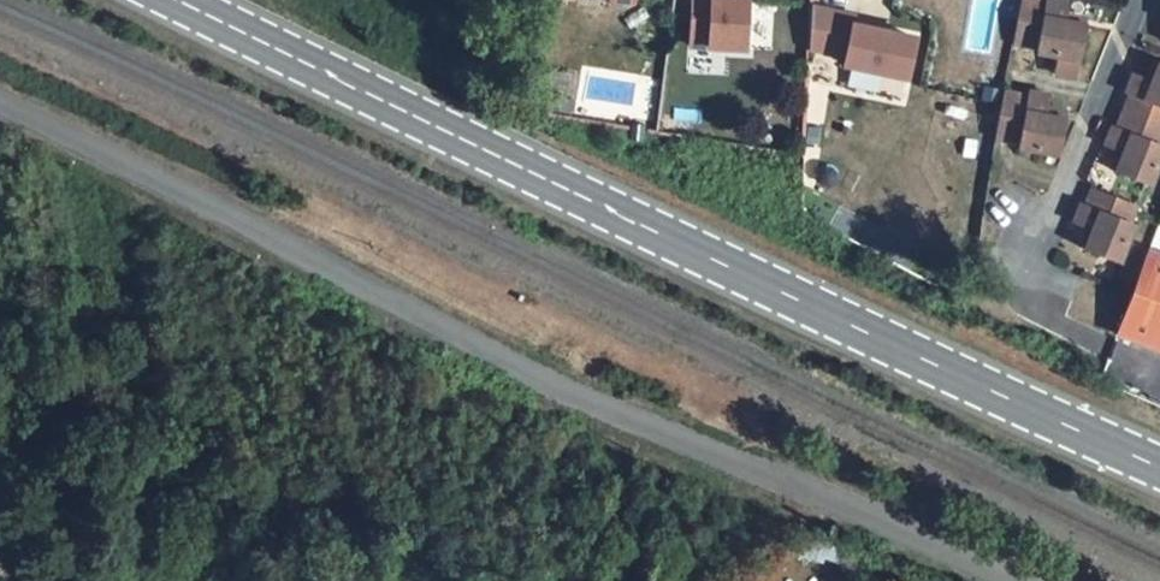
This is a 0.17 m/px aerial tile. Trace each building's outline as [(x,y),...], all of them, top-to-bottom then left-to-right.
[(685,46),(728,49),(728,55),(754,58),(756,0),(689,0),(685,46)] [(1037,0),(1022,0),(1014,41),(1038,46),(1037,51),(1058,55),(1055,73),(1077,77),(1087,25),(1066,21),(1070,4),(1050,0),(1047,0),(1047,2),(1037,0)] [(1154,81),(1135,73),(1127,93),(1132,95),(1118,127),(1114,125),(1106,145),(1125,153),(1117,172),(1150,184),(1159,159),(1159,66),(1154,81)] [(899,99),(904,83),(878,76),(874,93),(899,99)] [(1028,96),(1005,92),(996,137),(1020,142),(1019,146),(1056,154),(1062,117),(1048,115),(1051,95),(1029,91),(1028,96)] [(1138,205),(1095,187),(1088,204),(1083,202),(1075,223),(1094,231),(1086,249),(1120,263),(1136,224),(1131,221),(1138,205)] [(1150,251),(1118,335),(1159,349),(1159,255),(1150,251)]
